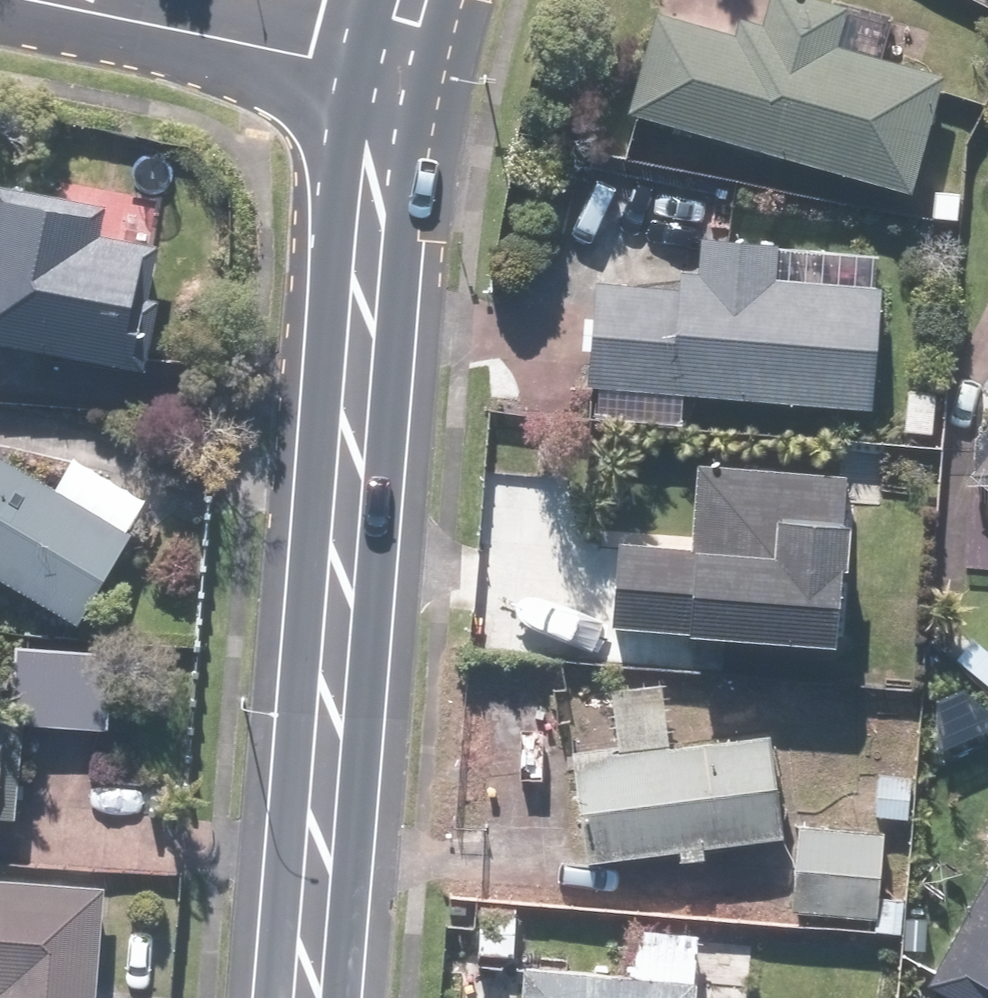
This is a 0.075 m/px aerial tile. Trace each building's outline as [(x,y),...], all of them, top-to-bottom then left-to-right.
[(656,14),(627,120),(908,198),(942,78),(873,59),(883,21),(806,0),(766,0),(759,25),(742,20),(737,36),(656,14)] [(970,191),(927,186),(922,230),(965,235),(970,191)] [(0,191),(0,348),(146,377),(170,253),(98,239),(104,211),(0,191)] [(828,254),(703,243),(700,274),(680,272),(678,291),(594,284),(585,389),(871,414),(882,289),(825,284),(828,254)] [(943,385),(902,381),(897,444),(937,448),(943,385)] [(970,475),(987,490),(987,453),(970,475)] [(0,460),(0,584),(77,628),(147,507),(70,463),(54,491),(0,460)] [(685,632),(684,645),(839,654),(849,476),(696,468),(691,553),(616,549),(611,628),(685,632)] [(53,677),(50,730),(112,733),(115,680),(53,677)] [(572,763),(586,865),(672,853),(674,870),(706,866),(704,849),(781,839),(767,737),(672,750),(663,687),(606,695),(615,757),(572,763)] [(915,774),(875,771),(871,822),(911,825),(915,774)] [(797,822),(791,872),(881,883),(888,832),(797,822)] [(922,982),(950,997),(987,997),(987,865),(922,982)] [(1,995),(1,997),(96,997),(102,888),(0,882),(0,995),(1,995)] [(519,906),(478,903),(475,956),(515,959),(519,906)] [(691,979),(518,971),(517,997),(690,997),(691,979)]
